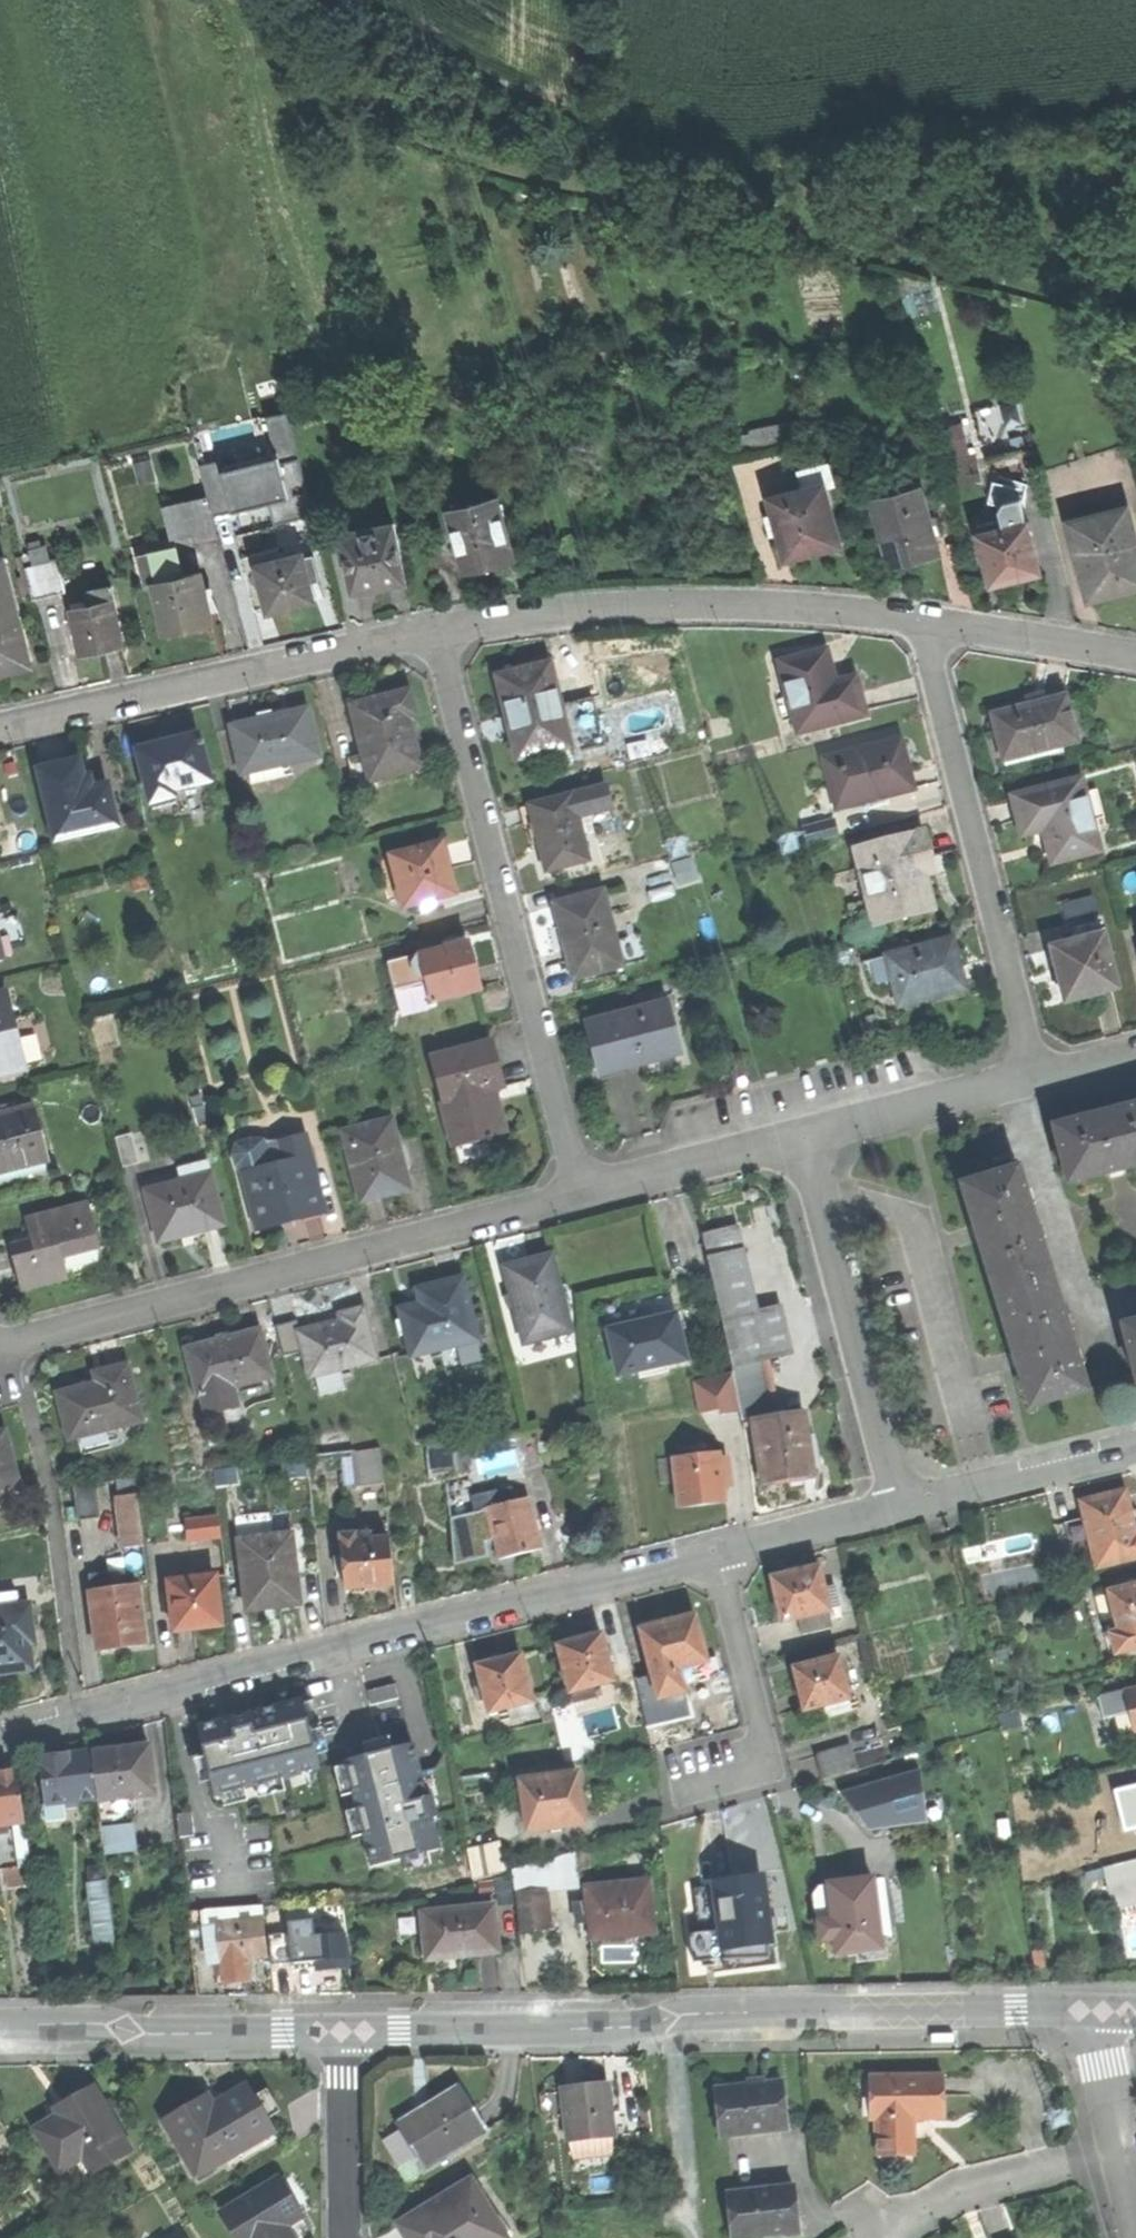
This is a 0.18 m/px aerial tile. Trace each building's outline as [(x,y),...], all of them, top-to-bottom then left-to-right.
[(802,471),(806,489),(824,484),(825,487),(835,485),(830,464),(802,471)] [(874,493),(892,565),(916,558),(938,553),(919,482),(874,493)] [(772,497),(786,556),(809,550),(838,543),(825,487),(824,484),(806,489),(772,497)] [(226,491),(210,495),(216,521),(232,517),(226,491)] [(195,531),(197,538),(219,532),(216,521),(210,495),(188,500),(195,531)] [(173,537),(195,531),(188,500),(166,505),(173,537)] [(451,511),(465,567),(492,561),(511,556),(497,500),(451,511)] [(1090,595),(1113,589),(1135,584),(1135,541),(1127,506),(1071,520),(1090,595)] [(977,524),(979,531),(1028,519),(1026,511),(977,524)] [(335,527),(346,586),(375,580),(405,575),(395,517),(335,527)] [(979,531),(992,582),(1016,575),(1041,569),(1028,519),(979,531)] [(279,547),(256,553),(259,565),(282,559),(279,547)] [(147,583),(155,582),(183,575),(178,549),(141,557),(147,583)] [(255,609),(269,606),(259,565),(256,553),(242,556),(255,609)] [(269,606),(270,609),(294,603),(316,598),(311,577),(307,560),(305,553),(282,559),(259,565),(269,606)] [(317,557),(307,560),(311,577),(321,575),(317,557)] [(9,585),(1,558),(0,558),(0,588),(9,585)] [(27,568),(34,598),(66,590),(60,561),(27,568)] [(155,582),(166,632),(188,627),(213,622),(202,571),(183,575),(155,582)] [(4,669),(31,662),(9,585),(0,588),(0,670),(4,669)] [(89,590),(92,604),(114,599),(111,585),(89,590)] [(73,609),(83,652),(103,647),(124,642),(114,599),(92,604),(73,609)] [(776,700),(782,722),(795,719),(799,732),(866,715),(857,679),(835,684),(826,650),(801,656),(780,662),(789,696),(776,700)] [(511,734),(520,770),(559,760),(559,763),(574,759),(552,675),(499,688),(511,734)] [(352,703),(371,780),(423,767),(410,716),(417,714),(411,689),(376,697),(352,703)] [(992,712),(1004,760),(1077,741),(1065,694),(1025,704),(992,712)] [(232,727),(243,773),(250,771),(253,784),(286,776),(283,763),(319,755),(308,709),(267,719),(232,727)] [(139,750),(153,808),(176,803),(173,790),(210,781),(199,735),(165,743),(139,750)] [(824,761),(837,810),(912,791),(907,769),(900,742),(824,761)] [(42,771),(58,839),(118,825),(109,786),(92,790),(90,780),(84,782),(80,762),(60,767),(42,771)] [(1018,817),(1022,834),(1044,828),(1052,861),(1099,849),(1091,818),(1084,791),(1080,777),(1012,795),(1018,817)] [(1096,787),(1084,791),(1091,818),(1103,815),(1096,787)] [(603,788),(572,795),(578,817),(609,809),(603,788)] [(539,842),(547,873),(590,862),(578,817),(572,795),(530,806),(539,842)] [(802,828),(806,845),(839,837),(834,820),(802,828)] [(855,851),(875,925),(935,909),(926,873),(935,871),(930,853),(924,832),(855,851)] [(400,887),(406,907),(456,894),(449,868),(443,845),(393,858),(400,887)] [(386,890),(400,887),(393,858),(379,862),(386,890)] [(565,944),(574,979),(623,967),(604,893),(556,905),(565,944)] [(15,958),(5,918),(0,919),(0,962),(15,958)] [(1072,927),(1075,941),(1102,935),(1098,921),(1072,927)] [(1052,947),(1065,1000),(1090,994),(1118,988),(1105,934),(1102,935),(1075,941),(1052,947)] [(887,956),(899,1005),(965,988),(959,964),(953,940),(887,956)] [(422,956),(433,1000),(481,988),(475,966),(470,944),(422,956)] [(435,1006),(433,1000),(422,956),(421,953),(387,961),(401,1014),(435,1006)] [(27,1069),(7,993),(0,995),(0,1076),(27,1069)] [(585,1024),(599,1078),(641,1067),(680,1057),(667,1003),(585,1024)] [(430,1058),(455,1145),(486,1136),(488,1140),(494,1138),(492,1133),(506,1130),(493,1086),(503,1083),(497,1062),(491,1040),(430,1058)] [(1069,1184),(1135,1166),(1135,1106),(1110,1113),(1054,1128),(1069,1184)] [(50,1160),(37,1107),(0,1117),(0,1173),(50,1160)] [(344,1132),(362,1201),(382,1196),(405,1191),(394,1150),(401,1148),(394,1119),(344,1132)] [(144,1147),(135,1148),(134,1133),(119,1135),(122,1163),(145,1160),(144,1147)] [(281,1142),(287,1165),(311,1159),(305,1135),(281,1142)] [(237,1165),(247,1175),(271,1170),(264,1144),(253,1141),(238,1145),(234,1156),(237,1165)] [(247,1175),(260,1228),(291,1220),(324,1212),(311,1159),(287,1165),(271,1170),(247,1175)] [(146,1192),(159,1242),(187,1234),(225,1225),(210,1163),(190,1168),(193,1180),(146,1192)] [(983,1244),(999,1296),(1054,1279),(1019,1167),(964,1184),(983,1244)] [(17,1270),(22,1290),(108,1269),(91,1204),(28,1220),(33,1242),(12,1248),(17,1270)] [(703,1234),(717,1298),(735,1295),(740,1316),(753,1314),(735,1228),(703,1234)] [(507,1268),(526,1343),(572,1331),(552,1253),(528,1259),(529,1262),(520,1265),(507,1268)] [(401,1308),(413,1354),(479,1338),(464,1276),(441,1282),(426,1285),(430,1301),(401,1308)] [(1088,1390),(1054,1279),(999,1296),(1017,1352),(1034,1407),(1088,1390)] [(717,1298),(722,1320),(740,1316),(735,1295),(717,1298)] [(740,1316),(722,1320),(731,1364),(762,1358),(788,1352),(779,1308),(753,1314),(740,1316)] [(300,1331),(310,1374),(316,1372),(341,1366),(376,1359),(364,1309),(340,1314),(342,1321),(323,1326),(300,1331)] [(608,1329),(618,1373),(638,1368),(666,1362),(685,1358),(676,1314),(640,1322),(608,1329)] [(1135,1374),(1135,1324),(1124,1327),(1135,1374)] [(187,1347),(199,1393),(272,1374),(260,1328),(219,1339),(187,1347)] [(775,1415),(762,1358),(731,1364),(732,1370),(741,1409),(743,1420),(752,1419),(775,1415)] [(667,1370),(666,1362),(638,1368),(640,1376),(667,1370)] [(59,1392),(69,1439),(79,1437),(82,1449),(110,1442),(107,1430),(142,1422),(129,1364),(107,1369),(95,1372),(98,1383),(59,1392)] [(344,1380),(341,1366),(316,1372),(319,1386),(344,1380)] [(723,1413),(741,1409),(732,1370),(715,1374),(715,1376),(722,1409),(723,1413)] [(699,1414),(722,1409),(715,1376),(692,1381),(699,1414)] [(810,1409),(775,1415),(752,1419),(763,1485),(792,1480),(821,1475),(810,1409)] [(323,1433),(325,1456),(356,1454),(354,1431),(323,1433)] [(21,1490),(7,1432),(0,1434),(0,1495),(21,1490)] [(426,1443),(427,1459),(457,1457),(455,1441),(426,1443)] [(381,1452),(356,1454),(358,1488),(384,1486),(381,1452)] [(674,1462),(681,1511),(703,1508),(726,1504),(723,1484),(720,1461),(719,1456),(674,1462)] [(458,1475),(457,1457),(427,1459),(429,1477),(458,1475)] [(728,1460),(720,1461),(723,1484),(731,1483),(728,1460)] [(74,1485),(77,1521),(96,1519),(93,1483),(74,1485)] [(1097,1566),(1135,1556),(1135,1531),(1134,1532),(1129,1513),(1123,1490),(1080,1501),(1097,1566)] [(497,1541),(502,1559),(520,1554),(541,1548),(528,1500),(505,1506),(502,1493),(485,1497),(497,1541)] [(119,1497),(124,1548),(143,1546),(138,1495),(119,1497)] [(489,1543),(497,1541),(485,1497),(474,1500),(478,1515),(486,1544),(489,1543)] [(478,1515),(473,1516),(454,1520),(459,1564),(493,1560),(489,1543),(486,1544),(478,1515)] [(186,1523),(188,1541),(222,1538),(220,1520),(186,1523)] [(275,1609),(300,1607),(294,1535),(240,1539),(247,1611),(275,1609)] [(371,1535),(342,1537),(343,1560),(335,1561),(337,1577),(346,1577),(347,1588),(352,1596),(363,1595),(368,1591),(367,1587),(377,1586),(394,1585),(392,1542),(372,1544),(371,1535)] [(771,1578),(782,1622),(798,1618),(828,1611),(822,1588),(817,1567),(793,1573),(771,1578)] [(90,1592),(98,1652),(122,1649),(147,1646),(139,1586),(112,1590),(110,1574),(92,1576),(94,1592),(90,1592)] [(216,1577),(168,1583),(173,1631),(188,1629),(201,1628),(205,1633),(214,1631),(217,1625),(222,1624),(216,1577)] [(834,1584),(822,1588),(828,1611),(840,1608),(834,1584)] [(1115,1653),(1135,1647),(1135,1584),(1108,1592),(1119,1630),(1109,1633),(1115,1653)] [(31,1673),(30,1651),(35,1651),(33,1627),(30,1627),(29,1607),(18,1608),(17,1596),(0,1597),(0,1675),(31,1673)] [(832,1626),(828,1611),(798,1618),(802,1634),(832,1626)] [(637,1623),(650,1671),(658,1699),(663,1697),(684,1692),(681,1680),(709,1672),(694,1614),(674,1619),(661,1623),(659,1618),(637,1623)] [(561,1644),(572,1689),(594,1684),(615,1679),(604,1633),(580,1639),(561,1644)] [(488,1698),(491,1710),(511,1705),(534,1699),(523,1654),(499,1660),(480,1665),(485,1684),(488,1698)] [(796,1690),(801,1710),(825,1705),(846,1700),(848,1699),(838,1657),(793,1667),(796,1680),(798,1689),(796,1690)] [(633,1676),(637,1693),(640,1703),(658,1699),(650,1671),(633,1676)] [(396,1683),(369,1691),(373,1705),(400,1698),(396,1683)] [(479,1700),(488,1698),(485,1684),(476,1687),(479,1700)] [(597,1697),(594,1684),(572,1689),(575,1702),(597,1697)] [(1134,1730),(1135,1730),(1135,1687),(1123,1690),(1129,1711),(1134,1730)] [(1102,1718),(1114,1715),(1129,1711),(1123,1690),(1096,1697),(1102,1718)] [(623,1697),(630,1726),(645,1722),(644,1718),(640,1703),(637,1693),(623,1697)] [(663,1697),(658,1699),(640,1703),(644,1718),(667,1711),(663,1697)] [(537,1712),(534,1699),(511,1705),(514,1718),(537,1712)] [(201,1728),(221,1800),(327,1772),(307,1700),(254,1714),(201,1728)] [(848,1711),(846,1700),(825,1705),(827,1716),(848,1711)] [(1119,1734),(1134,1730),(1129,1711),(1114,1715),(1119,1734)] [(351,1760),(377,1870),(441,1854),(415,1745),(383,1753),(351,1760)] [(815,1755),(821,1779),(857,1769),(850,1745),(815,1755)] [(120,1749),(93,1752),(98,1799),(136,1795),(156,1793),(152,1746),(120,1749)] [(44,1756),(49,1803),(98,1799),(93,1752),(67,1754),(44,1756)] [(921,1768),(839,1793),(869,1831),(928,1821),(921,1768)] [(8,1830),(7,1822),(26,1820),(19,1771),(0,1774),(0,1832),(8,1830)] [(522,1779),(529,1831),(587,1823),(583,1795),(580,1772),(522,1779)] [(138,1812),(136,1795),(98,1799),(99,1816),(138,1812)] [(179,1815),(182,1836),(196,1835),(194,1813),(179,1815)] [(106,1850),(137,1848),(135,1823),(104,1825),(106,1850)] [(575,1857),(513,1863),(520,1930),(554,1926),(550,1888),(578,1885),(575,1857)] [(622,1937),(658,1934),(653,1876),(586,1883),(588,1901),(576,1902),(578,1921),(589,1919),(591,1940),(622,1937)] [(850,1881),(829,1884),(834,1920),(836,1938),(838,1952),(856,1949),(882,1946),(873,1878),(850,1881)] [(734,1882),(715,1885),(720,1920),(723,1949),(724,1953),(767,1948),(763,1919),(757,1879),(734,1882)] [(88,1883),(96,1938),(114,1936),(106,1881),(88,1883)] [(424,1913),(429,1957),(461,1953),(461,1957),(479,1955),(502,1952),(496,1905),(424,1913)] [(330,1972),(348,1970),(344,1930),(314,1932),(313,1916),(287,1919),(289,1933),(273,1934),(276,1963),(314,1959),(315,1973),(330,1972)] [(775,1917),(763,1919),(767,1948),(724,1953),(727,1971),(776,1964),(771,1931),(777,1930),(775,1917)] [(250,1960),(271,1957),(267,1919),(217,1924),(221,1963),(250,1960)] [(693,1953),(723,1949),(720,1920),(689,1924),(693,1953)] [(822,1939),(836,1938),(834,1920),(820,1922),(822,1939)] [(214,1963),(221,1963),(217,1924),(203,1925),(206,1950),(213,1949),(214,1963)] [(888,1945),(882,1946),(856,1949),(858,1962),(889,1958),(888,1945)] [(276,1994),(271,1957),(250,1960),(253,1980),(254,1996),(276,1994)] [(240,1982),(253,1980),(250,1960),(221,1963),(223,1984),(240,1982)] [(956,2037),(956,2032),(932,2032),(932,2041),(951,2041),(956,2041),(956,2037)] [(871,2075),(872,2119),(880,2119),(880,2148),(915,2148),(914,2117),(945,2117),(945,2074),(871,2075)] [(728,2134),(788,2127),(783,2079),(754,2083),(722,2086),(728,2134)] [(563,2087),(568,2140),(614,2135),(611,2110),(610,2095),(609,2082),(583,2085),(563,2087)] [(36,2130),(59,2170),(94,2150),(102,2165),(130,2149),(94,2086),(66,2103),(70,2110),(54,2119),(36,2130)] [(720,2135),(728,2134),(722,2086),(714,2087),(720,2135)] [(164,2121),(197,2175),(271,2130),(245,2087),(214,2106),(207,2095),(183,2110),(164,2121)] [(395,2122),(424,2170),(489,2130),(462,2087),(443,2099),(421,2113),(418,2108),(395,2122)] [(620,2094),(610,2095),(611,2110),(621,2109),(620,2094)] [(915,2156),(915,2148),(880,2148),(880,2157),(898,2157),(915,2156)] [(288,2223),(301,2215),(279,2177),(220,2210),(236,2237),(297,2237),(288,2223)] [(470,2179),(398,2222),(408,2237),(505,2237),(470,2179)] [(740,2237),(800,2231),(798,2208),(795,2185),(735,2192),(740,2237)] [(740,2237),(735,2192),(727,2193),(732,2237),(739,2237),(740,2237)]
